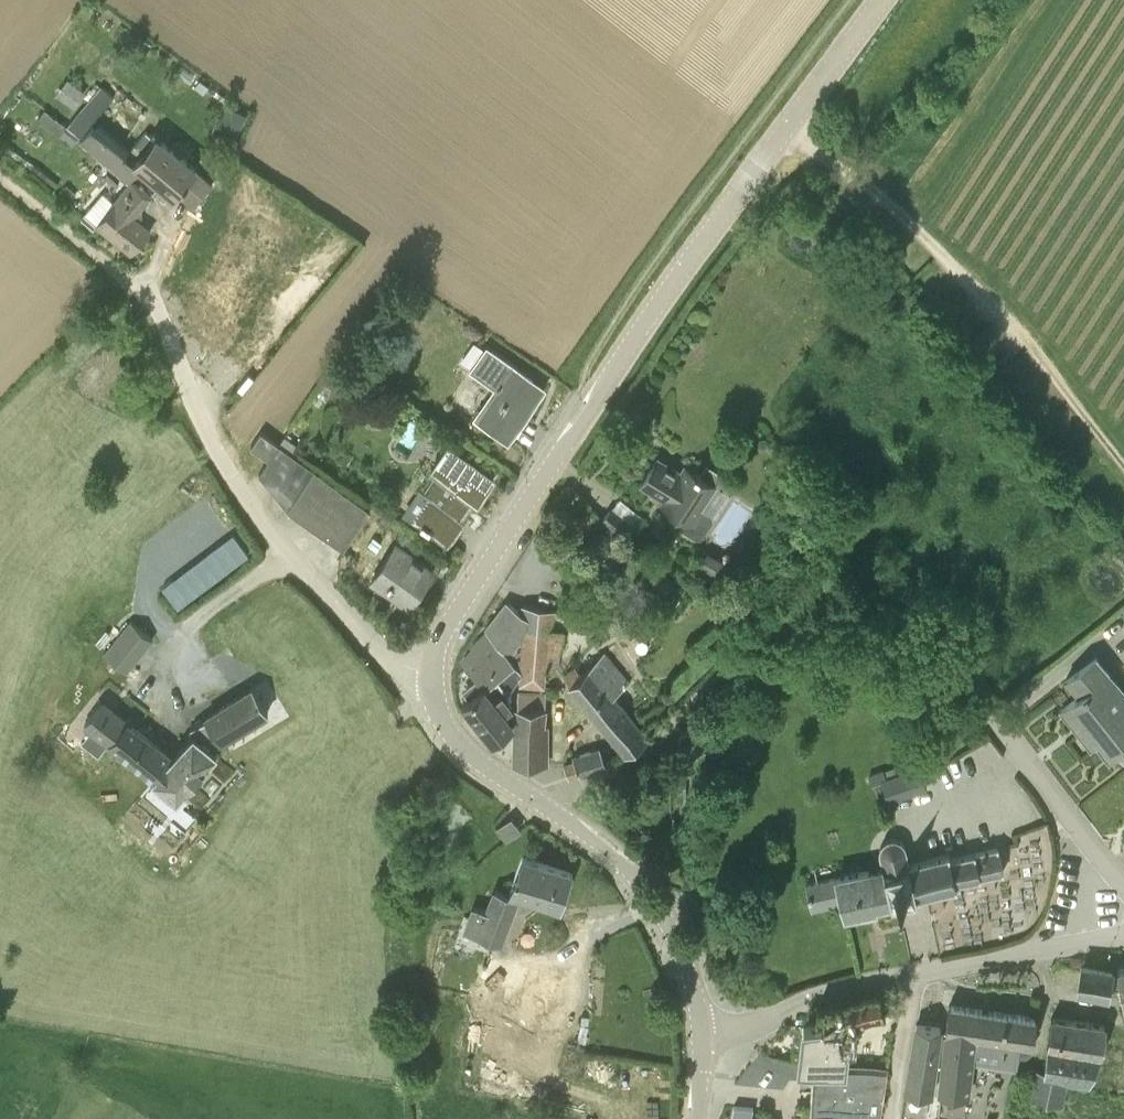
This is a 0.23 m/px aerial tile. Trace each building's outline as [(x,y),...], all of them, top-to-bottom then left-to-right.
[(43,107),(44,108),(38,116),(60,134),(66,127),(68,129),(80,138),(82,137),(131,178),(132,177),(131,176),(141,164),(142,165),(176,193),(196,169),(156,135),(135,159),(93,123),(113,99),(97,85),(85,99),(62,81),(44,105),(43,107)] [(224,104),(211,136),(236,146),(249,114),(224,104)] [(115,201),(98,223),(133,252),(151,230),(132,215),(149,194),(133,180),(115,201)] [(65,183),(59,191),(70,200),(76,192),(65,183)] [(98,223),(115,201),(104,192),(82,218),(93,228),(98,223)] [(476,416),(490,425),(509,437),(509,436),(531,403),(544,386),(487,344),(470,369),(495,386),(476,416)] [(236,388),(242,392),(253,378),(248,373),(236,388)] [(269,458),(282,440),(264,427),(251,445),(269,458)] [(344,546),(356,528),(372,506),(282,440),(269,458),(259,472),(290,507),(344,546)] [(460,516),(467,504),(472,497),(478,501),(494,477),(447,444),(430,470),(444,480),(433,495),(421,487),(406,512),(448,540),(463,518),(460,516)] [(686,463),(679,472),(657,457),(641,482),(664,496),(658,505),(687,519),(682,528),(698,538),(701,537),(714,518),(713,514),(704,508),(718,484),(686,463)] [(633,525),(629,521),(612,507),(603,518),(620,532),(625,536),(633,525)] [(376,537),(369,547),(379,554),(386,543),(376,537)] [(250,554),(238,538),(227,546),(239,562),(250,554)] [(396,541),(371,578),(409,603),(434,566),(396,541)] [(725,583),(735,566),(709,549),(698,565),(725,583)] [(189,599),(173,578),(163,586),(178,607),(189,599)] [(493,738),(510,724),(515,720),(506,708),(512,704),(510,700),(509,691),(520,677),(520,685),(545,687),(549,628),(558,610),(523,603),(522,611),(507,600),(486,628),(488,630),(472,647),(474,649),(464,660),(479,678),(466,688),(472,696),(465,702),(477,717),(493,738)] [(628,618),(620,623),(629,637),(644,629),(632,610),(626,614),(628,618)] [(152,642),(125,614),(87,649),(113,677),(152,642)] [(606,651),(573,680),(627,753),(647,738),(615,694),(631,680),(606,651)] [(1098,653),(1067,678),(1080,694),(1061,709),(1074,725),(1080,720),(1095,740),(1097,742),(1097,743),(1109,758),(1117,752),(1120,756),(1123,759),(1123,687),(1098,653)] [(229,702),(223,706),(238,730),(244,726),(269,710),(254,687),(229,702)] [(516,706),(543,707),(545,707),(547,689),(519,688),(516,706)] [(221,741),(238,730),(223,706),(206,716),(191,726),(194,732),(212,746),(221,741)] [(543,764),(543,707),(516,706),(516,764),(543,764)] [(154,778),(172,757),(140,730),(132,724),(129,722),(109,707),(94,728),(111,742),(122,751),(154,778)] [(154,778),(177,798),(217,751),(212,746),(194,732),(172,757),(154,778)] [(600,746),(594,748),(574,756),(576,761),(564,765),(569,778),(607,764),(600,746)] [(886,777),(882,779),(890,801),(927,788),(919,765),(886,777)] [(882,779),(886,777),(882,768),(867,773),(870,783),(882,779)] [(515,837),(525,825),(516,817),(505,829),(515,837)] [(884,870),(891,899),(895,898),(921,892),(956,884),(954,882),(1005,870),(998,847),(952,858),(949,854),(909,862),(906,845),(902,839),(898,837),(891,837),(888,838),(884,840),(882,845),(879,848),(884,870)] [(525,908),(529,896),(541,899),(562,906),(573,873),(523,856),(516,877),(511,890),(510,894),(494,887),(485,909),(473,905),(463,931),(503,945),(517,910),(518,910),(525,908)] [(868,869),(836,876),(846,914),(878,906),(874,903),(891,899),(884,870),(869,873),(868,869)] [(816,911),(841,907),(835,879),(810,883),(816,911)] [(1096,920),(1097,929),(1123,926),(1123,916),(1096,920)] [(516,1028),(553,1038),(572,981),(486,952),(473,998),(521,1013),(516,1028)] [(1082,966),(1078,990),(1110,996),(1114,971),(1082,966)] [(846,1044),(850,1045),(857,1045),(858,1021),(857,1020),(884,1015),(879,993),(846,1000),(821,1007),(824,1013),(804,1023),(822,1023),(822,1024),(843,1023),(842,1043),(847,1043),(846,1044)] [(949,1004),(946,1026),(938,1091),(965,1095),(969,1062),(1000,1066),(1001,1057),(1018,1059),(1020,1041),(1034,1043),(1034,1037),(1037,1016),(993,1010),(949,1004)] [(1052,1017),(1049,1039),(1044,1069),(1035,1067),(1028,1098),(1064,1105),(1068,1079),(1090,1082),(1101,1056),(1106,1025),(1052,1017)] [(804,1023),(800,1056),(799,1059),(847,1065),(848,1058),(850,1045),(846,1044),(847,1043),(842,1043),(843,1023),(822,1024),(822,1023),(804,1023)] [(917,1023),(910,1074),(907,1073),(905,1093),(933,1096),(941,1026),(917,1023)] [(811,1103),(810,1118),(882,1118),(883,1118),(884,1109),(888,1065),(848,1058),(847,1065),(815,1061),(813,1073),(811,1103)] [(930,1098),(927,1118),(942,1118),(945,1103),(939,1102),(940,1096),(930,1098)] [(752,1108),(740,1107),(735,1118),(748,1118),(752,1108)]
